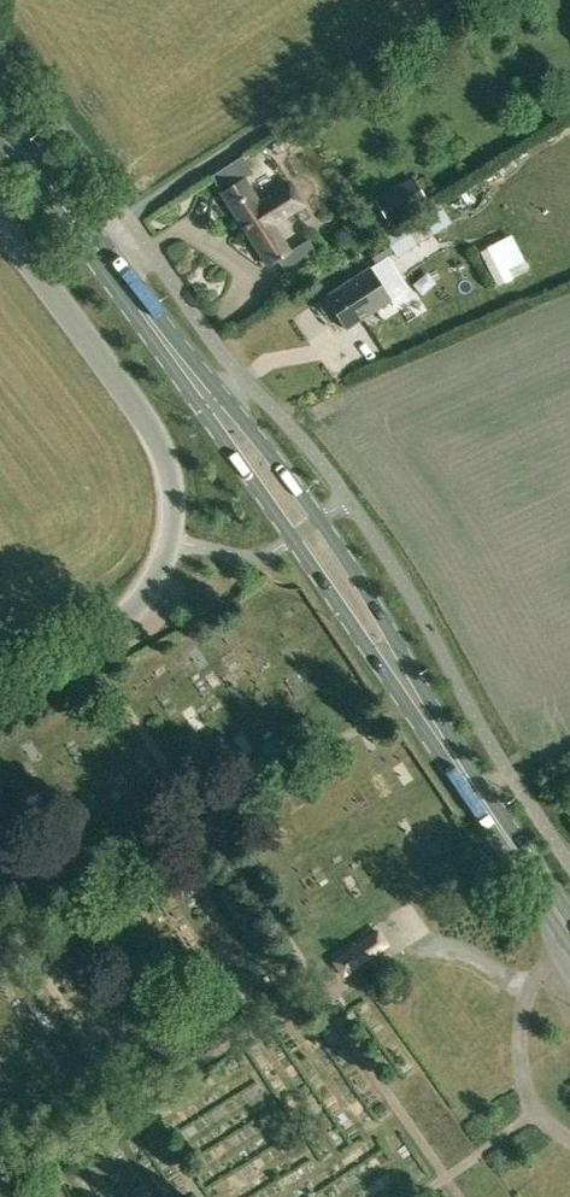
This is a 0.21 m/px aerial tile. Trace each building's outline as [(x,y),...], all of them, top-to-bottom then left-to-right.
[(272,142),(278,153),(294,144),(288,133),(272,142)] [(220,192),(268,264),(290,249),(272,223),(303,203),(288,182),(258,202),(242,178),(251,172),(240,155),(210,175),(221,191),(220,192)] [(377,206),(386,223),(427,201),(417,184),(377,206)] [(385,239),(367,250),(376,265),(385,259),(392,254),(394,258),(434,232),(451,221),(437,199),(428,205),(383,235),(385,239)] [(513,236),(480,253),(497,288),(513,281),(509,272),(526,263),(513,236)] [(370,267),(325,296),(346,328),(391,299),(395,305),(409,296),(395,275),(385,259),(376,265),(371,268),(370,267)] [(330,960),(342,977),(390,944),(378,927),(368,934),(365,929),(328,955),(331,959),(330,960)]
